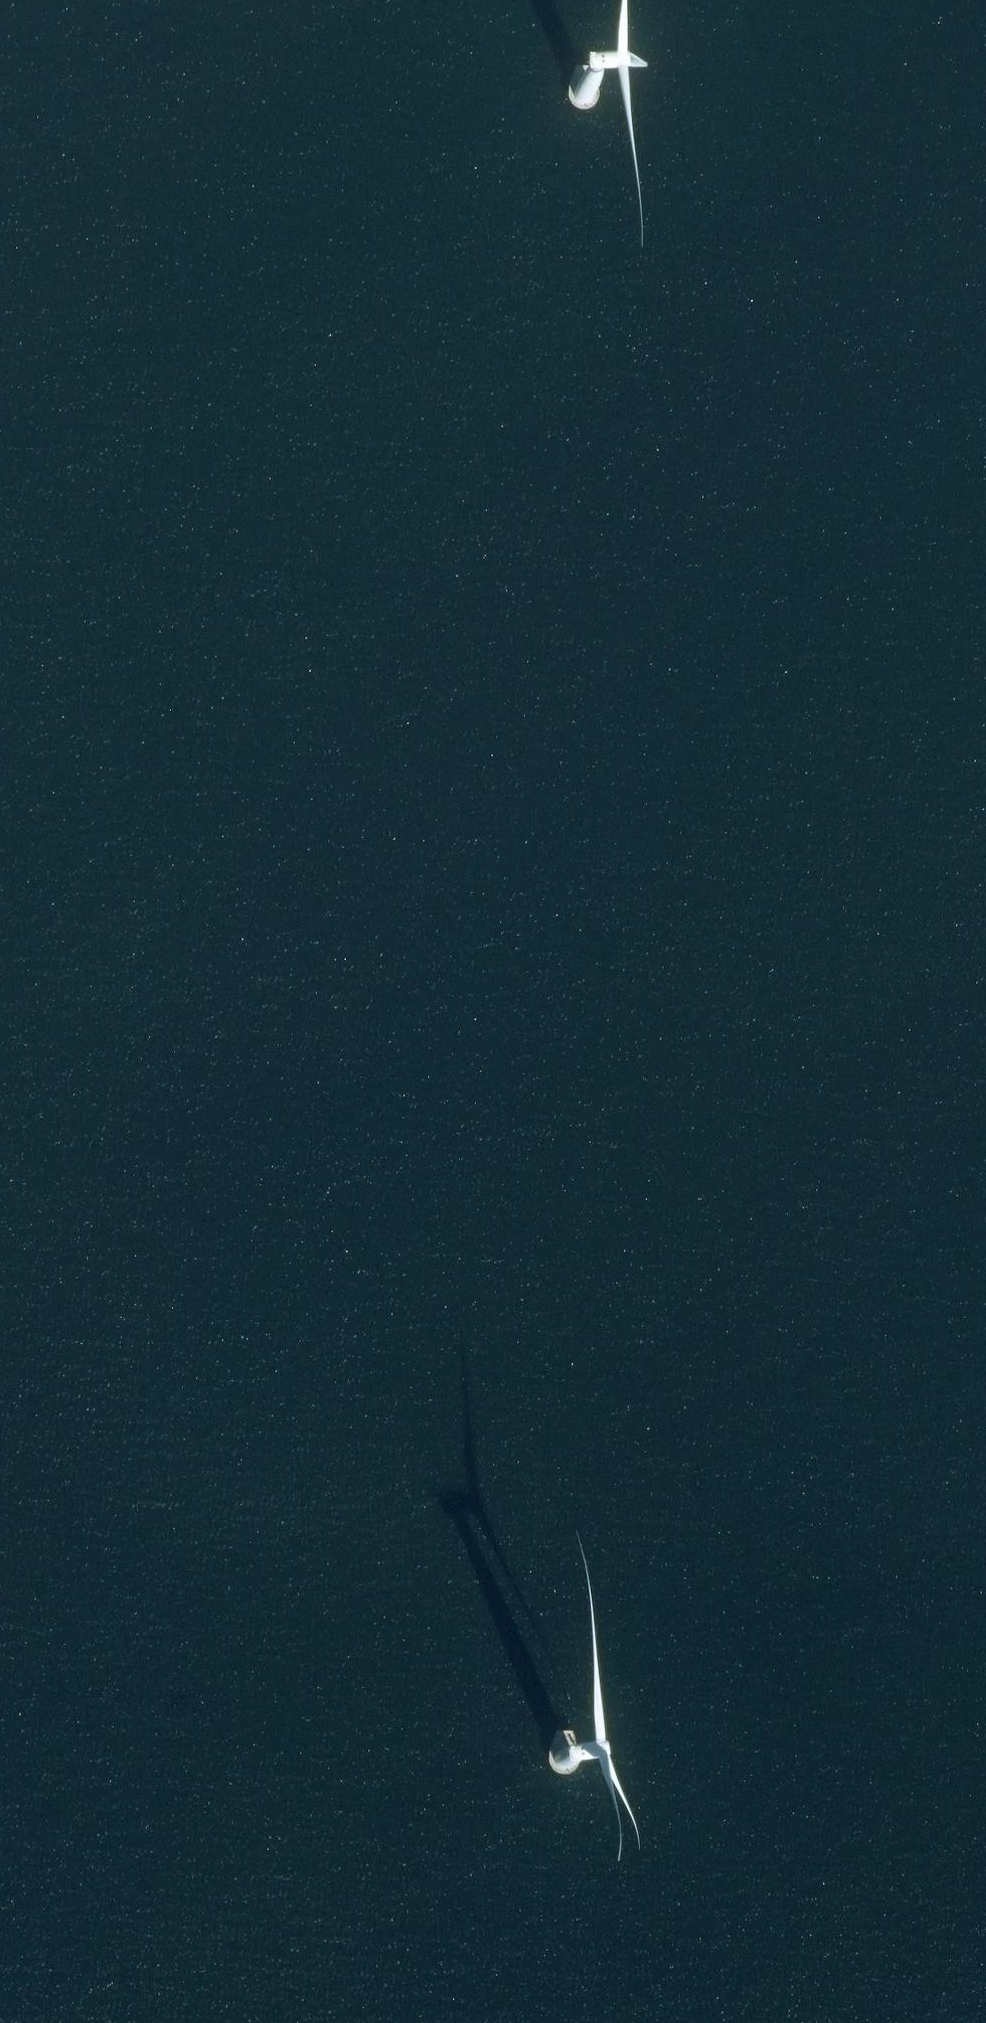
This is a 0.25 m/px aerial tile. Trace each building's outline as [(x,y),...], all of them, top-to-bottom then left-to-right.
[(573,91),(572,96),(573,100),(576,104),(580,106),(585,106),(589,103),(592,99),(592,94),(590,90),(586,87),(581,86),(577,88),(573,91)] [(552,1751),(551,1755),(552,1760),(555,1764),(559,1766),(564,1766),(568,1763),(570,1759),(571,1754),(569,1750),(565,1747),(560,1746),(556,1747),(552,1751)]
